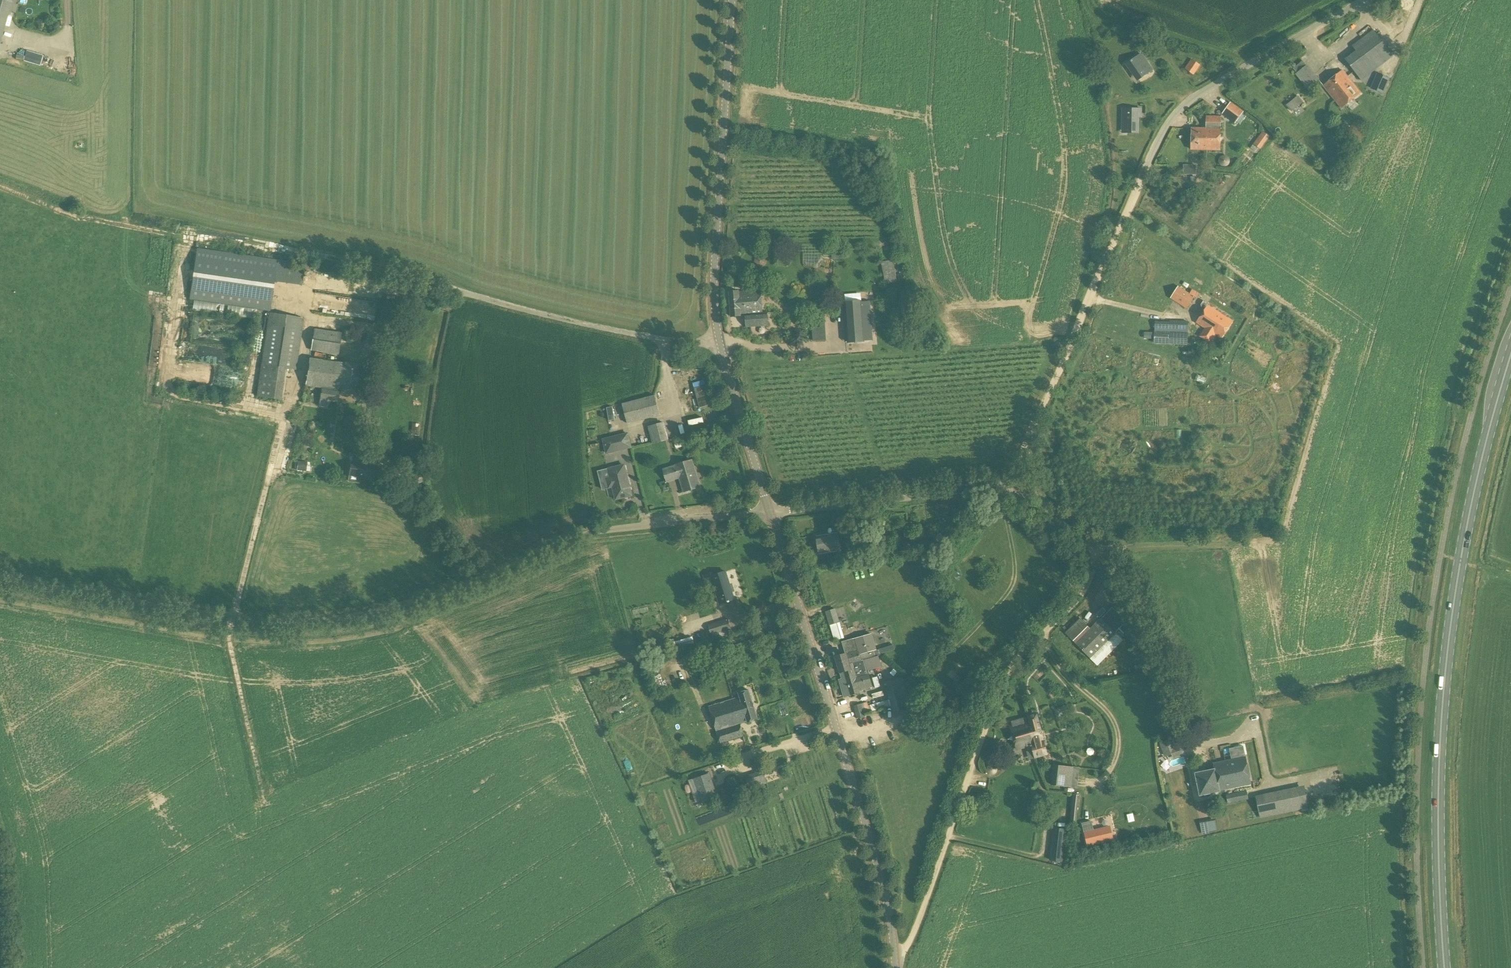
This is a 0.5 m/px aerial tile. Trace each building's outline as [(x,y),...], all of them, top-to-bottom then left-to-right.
[(10,2),(9,1),(9,0),(0,0),(0,39),(10,2)] [(1361,80),(1393,56),(1374,31),(1352,47),(1356,51),(1345,59),(1361,80)] [(32,53),(27,51),(23,61),(29,63),(32,53)] [(1141,53),(1125,64),(1137,81),(1153,70),(1141,53)] [(1194,75),(1200,65),(1191,59),(1185,69),(1194,75)] [(1306,66),(1303,61),(1293,69),(1297,73),(1296,74),(1307,88),(1318,79),(1307,65),(1306,66)] [(1361,93),(1343,70),(1324,86),(1342,108),(1361,93)] [(1374,89),(1384,93),(1391,78),(1381,74),(1374,89)] [(1286,105),(1291,112),(1303,102),(1298,96),(1286,105)] [(1239,120),(1243,114),(1241,113),(1242,111),(1229,102),(1221,113),(1234,122),(1237,118),(1239,120)] [(1139,108),(1122,108),(1121,133),(1139,134),(1139,108)] [(1221,128),(1221,117),(1207,116),(1206,128),(1192,128),(1191,149),(1221,150),(1222,128),(1221,128)] [(1260,149),(1269,136),(1262,131),(1253,144),(1260,149)] [(301,286),(304,265),(297,264),(297,263),(197,249),(189,300),(270,312),(274,282),(301,286)] [(882,262),(888,285),(902,281),(896,259),(882,262)] [(1187,309),(1194,297),(1190,294),(1193,290),(1181,282),(1170,298),(1187,309)] [(730,306),(762,304),(761,291),(740,292),(740,291),(729,292),(730,306)] [(865,342),(865,341),(873,340),(871,301),(863,302),(863,300),(845,301),(848,343),(865,342)] [(762,304),(730,306),(731,316),(746,315),(746,326),(767,324),(767,315),(763,315),(762,304)] [(1226,317),(1208,305),(1197,322),(1208,329),(1205,335),(1202,333),(1200,336),(1210,342),(1226,317)] [(296,369),(304,318),(269,313),(256,396),(280,399),(285,368),(296,369)] [(813,341),(826,340),(825,320),(812,321),(813,341)] [(1187,345),(1188,322),(1170,321),(1169,344),(1187,345)] [(338,355),(341,333),(313,329),(310,351),(338,355)] [(1167,344),(1168,332),(1155,331),(1155,333),(1143,332),(1143,340),(1154,340),(1154,343),(1167,344)] [(359,342),(360,333),(352,332),(351,340),(359,342)] [(346,364),(310,359),(306,385),(322,387),(320,399),(338,401),(339,391),(355,393),(359,365),(346,363),(346,364)] [(627,424),(660,415),(655,396),(622,404),(627,424)] [(332,402),(331,409),(339,410),(340,403),(332,402)] [(652,444),(669,440),(664,422),(648,427),(652,444)] [(602,439),(606,455),(619,451),(615,436),(602,439)] [(373,479),(375,465),(367,464),(368,457),(352,455),(349,476),(373,479)] [(298,461),(297,470),(306,471),(307,462),(298,461)] [(676,465),(676,466),(664,470),(667,481),(680,477),(684,491),(700,487),(692,461),(676,465)] [(611,478),(607,479),(609,488),(613,487),(616,500),(632,496),(624,466),(609,469),(611,478)] [(412,485),(426,478),(422,469),(407,476),(412,485)] [(820,553),(841,550),(838,532),(817,535),(820,553)] [(850,548),(859,547),(857,535),(849,536),(850,548)] [(729,585),(725,572),(712,575),(712,572),(703,575),(708,591),(712,590),(712,588),(715,588),(719,603),(734,599),(731,591),(729,592),(727,585),(729,585)] [(1116,631),(1127,621),(1113,607),(1091,628),(1081,618),(1066,632),(1076,642),(1076,643),(1090,657),(1116,632),(1116,631)] [(836,609),(825,612),(829,626),(830,626),(834,641),(844,638),(836,609)] [(732,633),(728,619),(708,625),(711,635),(720,633),(721,636),(732,633)] [(1132,628),(1128,623),(1120,632),(1124,636),(1132,628)] [(840,679),(845,697),(861,692),(860,689),(872,686),(868,671),(867,671),(864,661),(864,660),(864,659),(881,654),(880,649),(880,648),(876,649),(872,633),(843,641),(846,653),(836,656),(837,661),(834,662),(836,666),(838,665),(841,672),(848,670),(850,676),(840,679)] [(893,645),(880,649),(881,654),(895,650),(893,645)] [(879,656),(864,660),(864,661),(867,671),(868,671),(882,667),(879,656)] [(886,688),(889,700),(892,710),(893,713),(906,709),(904,702),(910,701),(908,695),(910,696),(913,695),(913,693),(912,688),(911,688),(908,688),(907,690),(905,684),(886,688)] [(941,686),(934,695),(946,705),(954,696),(941,686)] [(740,696),(709,706),(720,743),(743,736),(739,724),(758,718),(749,690),(739,693),(740,696)] [(886,711),(892,710),(889,700),(869,706),(867,702),(854,706),(857,719),(865,717),(864,714),(885,708),(886,711)] [(1036,714),(1011,722),(1012,725),(1011,726),(1017,748),(1030,744),(1031,749),(1033,748),(1036,757),(1047,753),(1043,739),(1044,739),(1036,714)] [(1174,760),(1185,755),(1181,743),(1169,748),(1174,760)] [(1223,774),(1226,789),(1252,783),(1246,756),(1226,761),(1229,773),(1223,774)] [(1201,794),(1226,789),(1223,774),(1229,773),(1226,761),(1215,763),(1216,769),(1195,774),(1201,794)] [(991,775),(992,775),(993,775),(994,775),(995,774),(996,774),(996,773),(997,772),(997,771),(997,770),(997,768),(997,767),(996,766),(995,765),(994,765),(993,764),(992,764),(991,764),(990,764),(989,765),(988,765),(988,766),(987,767),(986,768),(986,770),(986,771),(987,772),(987,773),(988,774),(989,774),(990,775),(991,775)] [(1072,787),(1074,767),(1052,765),(1050,785),(1072,787)] [(710,771),(694,777),(702,799),(718,793),(710,771)] [(750,792),(756,790),(755,787),(767,783),(763,771),(745,776),(750,792)] [(1260,818),(1308,808),(1304,786),(1255,796),(1260,818)] [(1039,814),(1046,793),(1033,789),(1030,799),(1032,799),(1029,811),(1039,814)] [(1228,804),(1248,799),(1247,791),(1226,795),(1228,804)] [(1077,824),(1079,795),(1073,794),(1070,823),(1077,824)] [(1066,822),(1054,821),(1051,853),(1063,854),(1066,822)] [(1091,824),(1082,826),(1087,847),(1110,842),(1108,831),(1093,834),(1091,824)]
